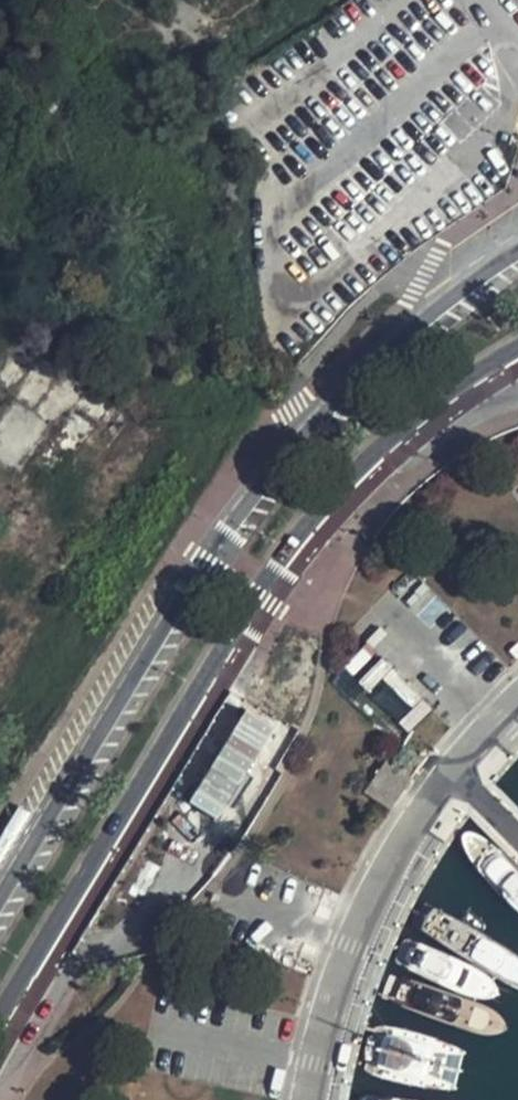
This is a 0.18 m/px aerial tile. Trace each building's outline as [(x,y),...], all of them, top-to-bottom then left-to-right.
[(407,776),(383,759),(363,790),(387,805),(407,776)]
